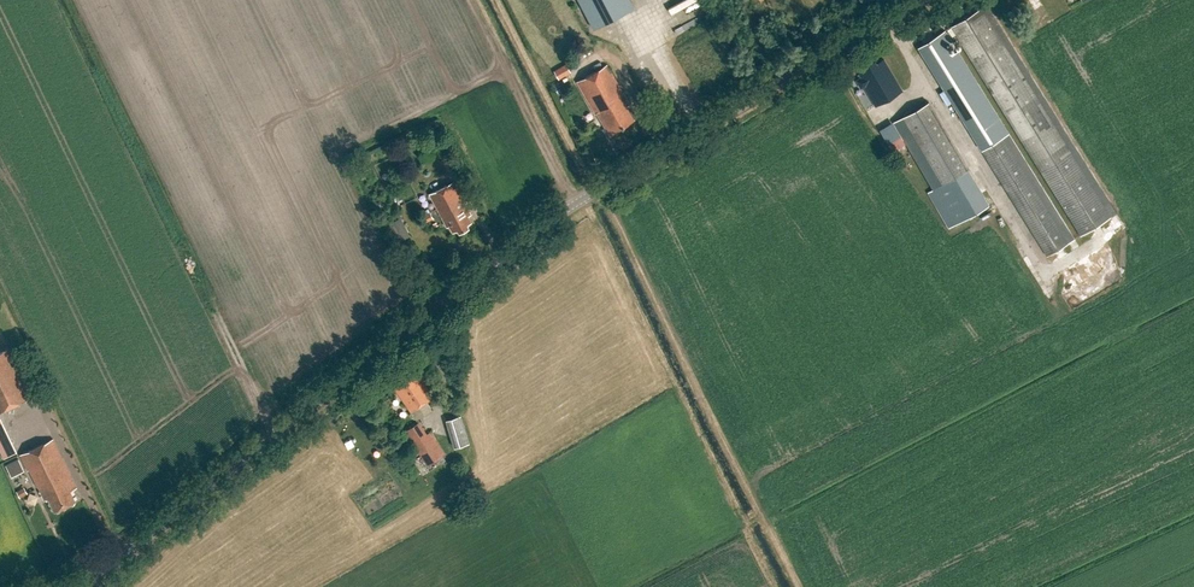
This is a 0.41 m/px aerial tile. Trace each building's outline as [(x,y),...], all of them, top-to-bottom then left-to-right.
[(631,0),(579,0),(594,29),(635,8),(631,0)] [(953,41),(951,38),(956,35),(1040,171),(1080,236),(1111,217),(1117,213),(1111,204),(987,5),(981,9),(951,27),(939,35),(918,47),(982,150),(1007,191),(1047,256),(1068,243),(1075,238),(959,50),(953,54),(947,45),(953,41)] [(861,78),(856,80),(861,89),(864,87),(876,107),(903,91),(884,60),(876,64),(875,61),(864,67),(866,70),(859,74),(861,78)] [(566,64),(554,71),(559,80),(571,72),(566,64)] [(619,128),(638,117),(607,65),(577,82),(596,114),(597,114),(609,133),(608,133),(610,136),(620,131),(619,128)] [(989,204),(929,101),(894,122),(933,189),(928,192),(949,228),(989,204)] [(471,222),(468,216),(471,215),(454,182),(430,194),(447,227),(450,226),(453,232),(458,230),(460,233),(469,228),(467,225),(471,222)] [(410,236),(401,217),(388,223),(398,242),(410,236)] [(0,352),(0,411),(32,396),(9,348),(0,352)] [(392,381),(396,387),(394,388),(411,412),(434,396),(415,369),(409,373),(407,370),(392,381)] [(461,415),(446,420),(454,448),(470,443),(461,415)] [(0,417),(0,450),(4,458),(17,452),(0,417)] [(405,431),(427,466),(446,453),(431,431),(427,434),(419,422),(405,431)] [(71,491),(77,488),(53,439),(21,455),(36,486),(37,486),(39,491),(41,490),(45,500),(49,498),(55,511),(76,501),(71,491)] [(19,458),(6,464),(12,477),(25,471),(19,458)] [(24,488),(16,492),(20,499),(28,494),(24,488)]
